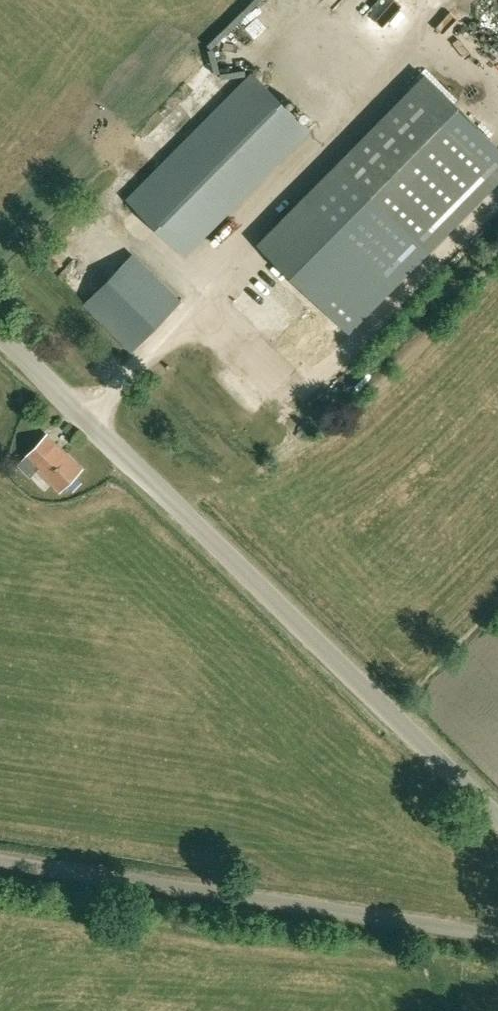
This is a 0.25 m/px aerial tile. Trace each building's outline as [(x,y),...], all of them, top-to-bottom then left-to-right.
[(267,28),(284,9),(274,0),(256,0),(248,10),(267,28)] [(242,66),(252,54),(242,46),(232,58),(242,66)] [(254,70),(214,110),(274,168),(313,128),(254,70)] [(339,162),(430,252),(497,183),(497,146),(425,74),(339,162)] [(274,168),(214,110),(126,198),(185,257),(273,169),(274,168)] [(430,252),(339,162),(258,244),(349,333),(430,252)] [(104,284),(85,304),(132,351),(151,331),(104,284)] [(38,469),(61,491),(82,469),(48,435),(26,457),(27,457),(20,464),(31,476),(38,469)]
